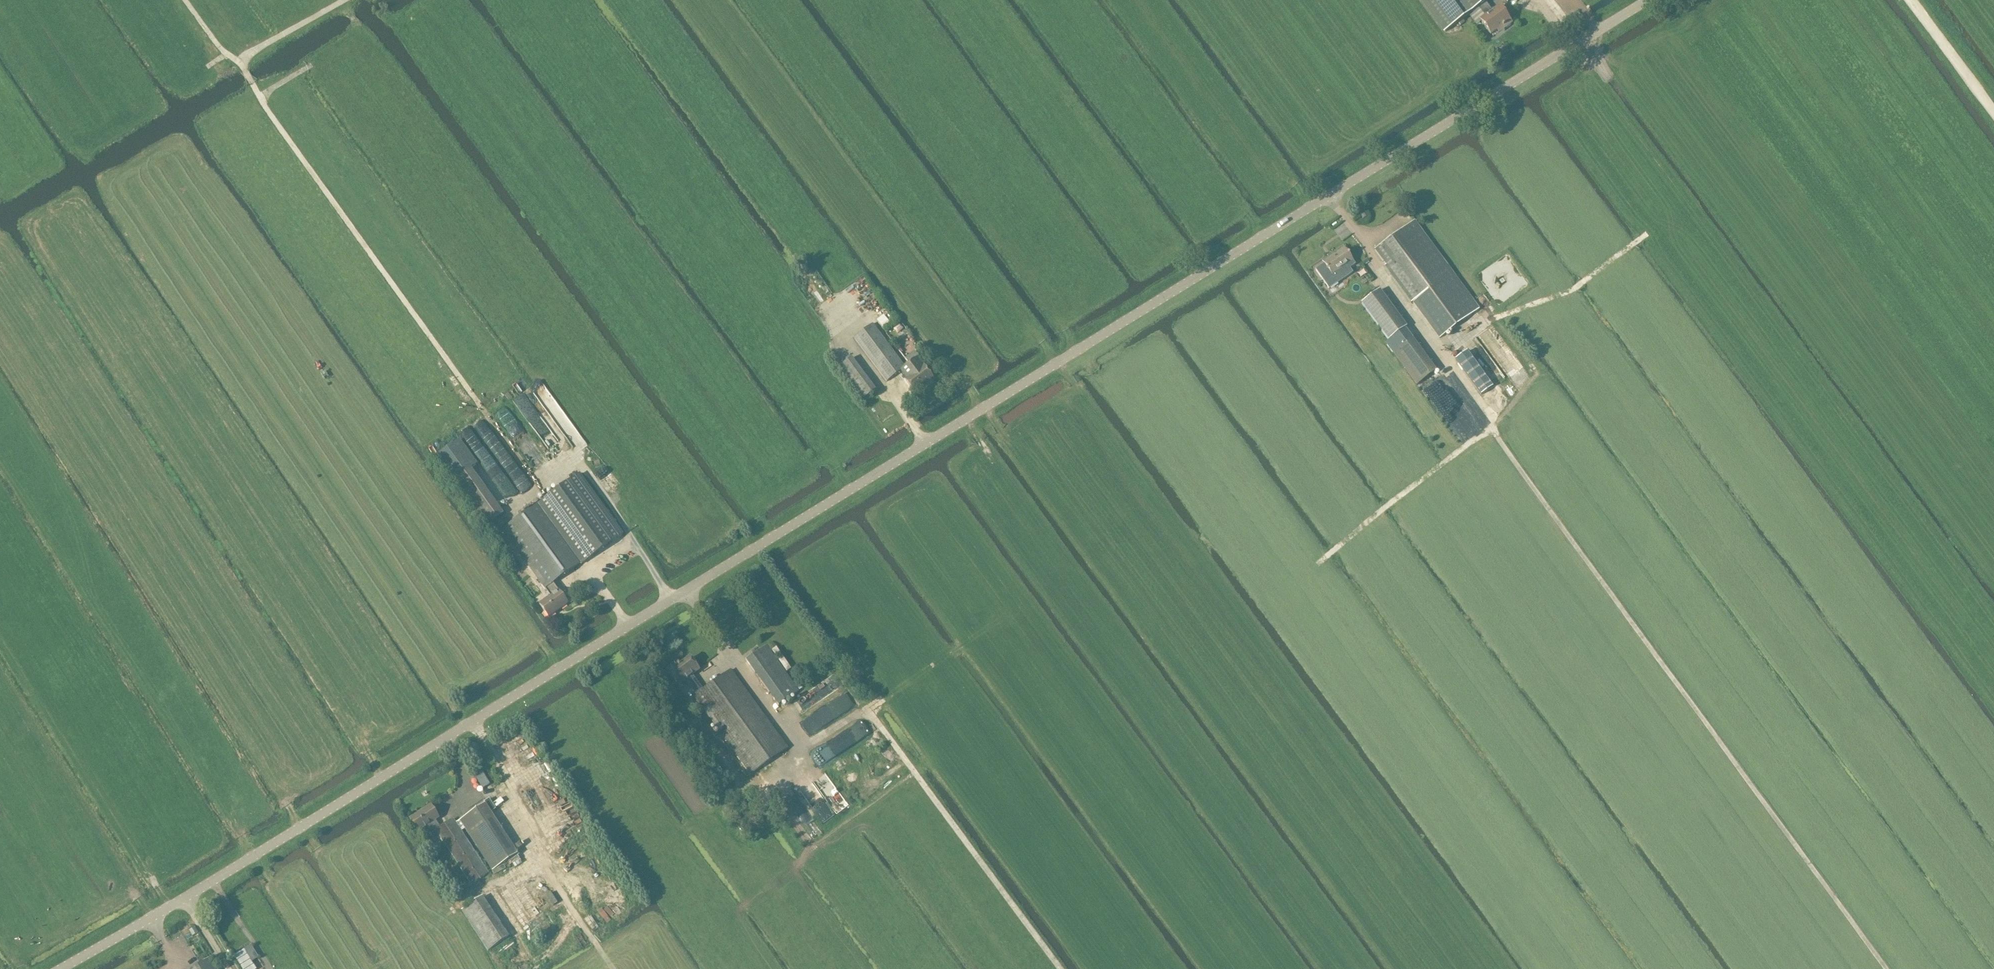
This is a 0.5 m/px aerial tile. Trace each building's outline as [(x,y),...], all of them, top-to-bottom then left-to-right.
[(1445,32),(1462,19),(1468,15),(1477,8),(1485,2),(1489,0),(1421,0),(1445,32)] [(1493,13),(1485,2),(1477,8),(1484,18),(1481,21),(1491,34),(1502,26),(1504,29),(1511,23),(1500,8),(1493,13)] [(1440,338),(1479,309),(1414,221),(1375,250),(1386,266),(1384,267),(1411,303),(1413,302),(1440,338)] [(1352,273),(1349,268),(1355,265),(1343,247),(1332,255),(1331,255),(1332,257),(1330,259),(1329,258),(1328,259),(1323,262),(1324,264),(1316,269),(1329,289),(1352,273)] [(1379,290),(1361,304),(1368,313),(1387,299),(1380,290),(1379,290)] [(1387,299),(1368,313),(1388,340),(1404,328),(1406,326),(1387,299)] [(854,338),(882,375),(887,382),(900,371),(906,379),(905,380),(914,392),(927,382),(933,378),(924,366),(923,367),(917,359),(905,368),(873,325),(854,338)] [(1404,328),(1388,340),(1385,343),(1393,353),(1412,339),(1404,328)] [(1436,371),(1412,339),(1393,353),(1416,386),(1436,371)] [(852,358),(839,368),(863,400),(875,390),(852,358)] [(483,529),(503,514),(471,470),(479,464),(461,439),(432,460),(483,529)] [(612,475),(606,467),(596,474),(608,490),(614,486),(608,477),(612,475)] [(503,531),(545,590),(554,583),(618,537),(575,477),(503,531)] [(545,590),(550,597),(539,605),(548,618),(568,604),(554,583),(545,590)] [(779,706),(799,692),(766,646),(746,660),(779,706)] [(678,662),(667,670),(679,686),(686,681),(696,695),(703,690),(693,675),(700,670),(691,658),(680,665),(678,662)] [(696,695),(694,697),(751,775),(788,748),(731,670),(703,690),(696,695)] [(519,854),(492,812),(491,812),(496,809),(489,799),(484,803),(485,804),(459,821),(492,871),(519,854)] [(431,805),(410,819),(418,832),(428,825),(433,832),(436,831),(440,828),(435,821),(439,819),(431,805)] [(488,874),(453,819),(440,828),(436,831),(471,885),(488,874)] [(483,897),(461,911),(471,926),(492,911),(483,897)] [(250,947),(234,957),(242,968),(257,968),(253,962),(258,959),(250,947)] [(210,959),(193,968),(217,968),(210,959)]
